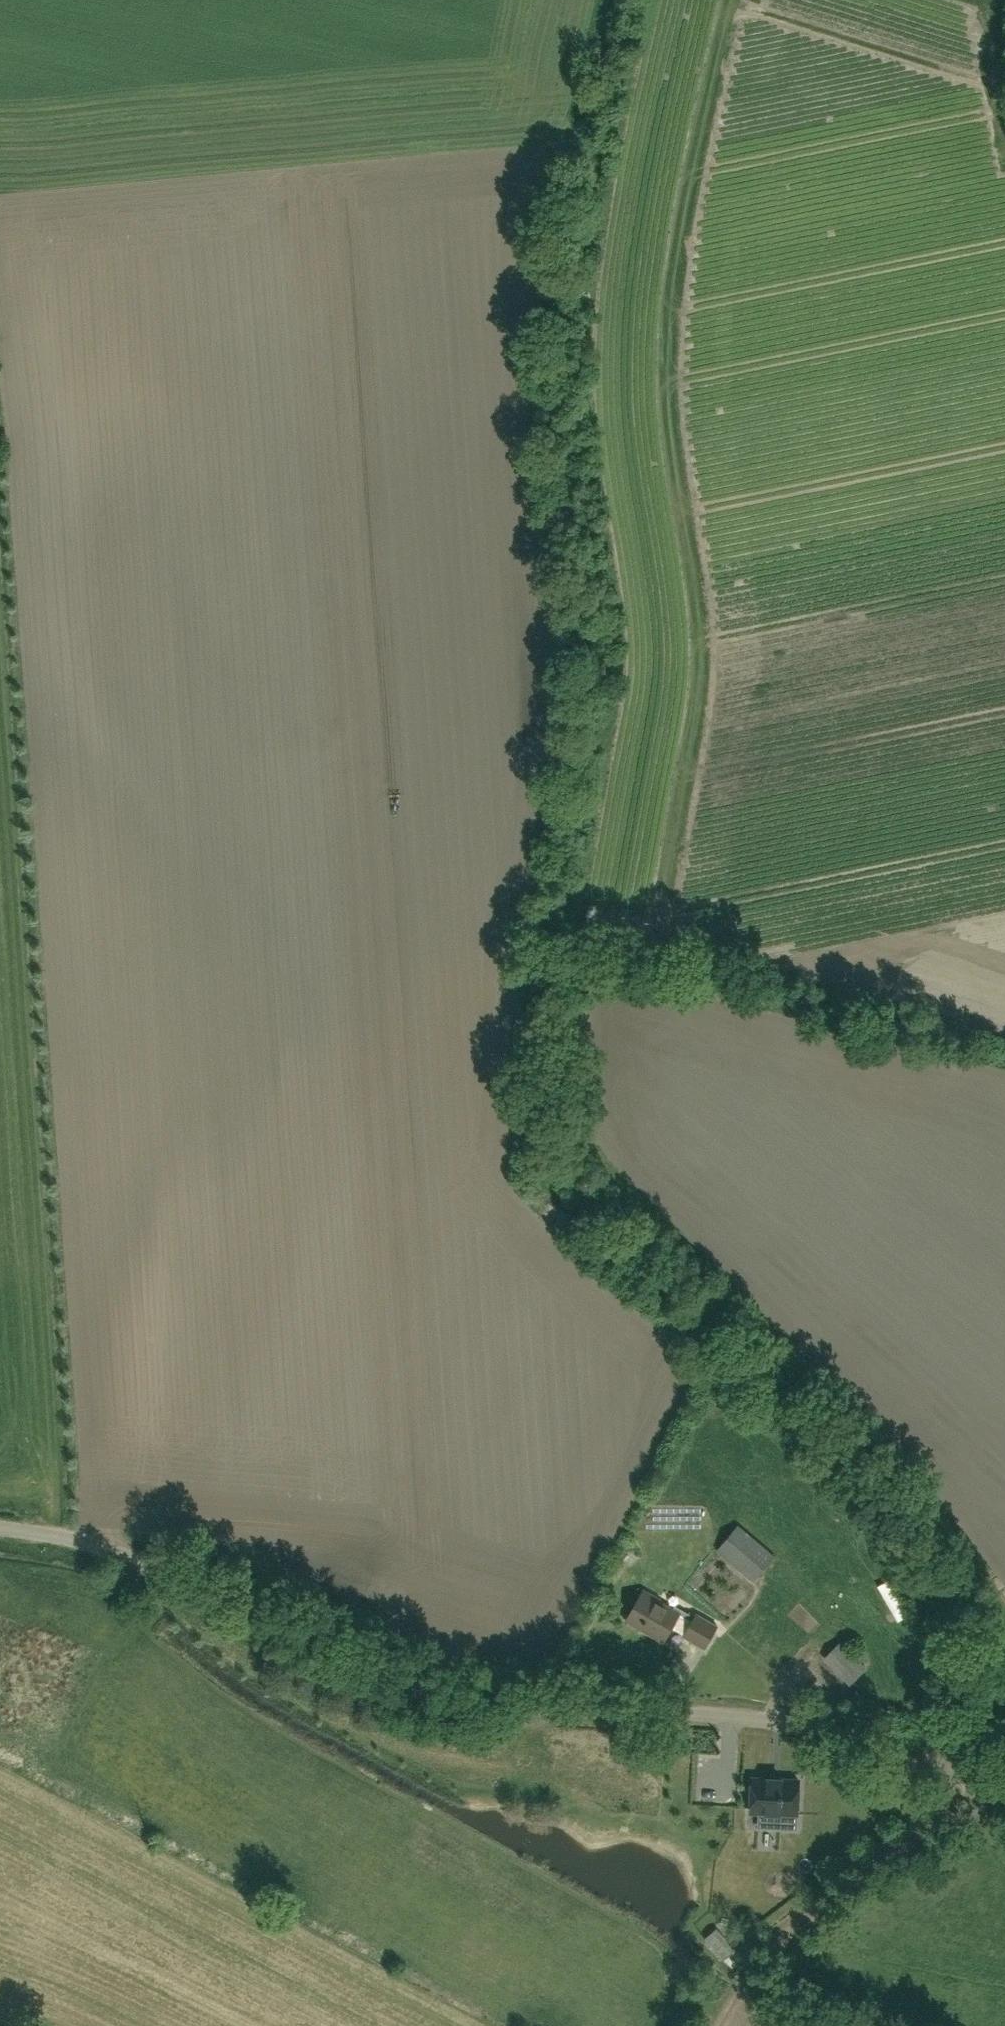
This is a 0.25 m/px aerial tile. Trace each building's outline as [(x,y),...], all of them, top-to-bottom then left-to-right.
[(754,1582),(776,1555),(739,1524),(717,1550),(754,1582)] [(899,1622),(917,1612),(897,1575),(879,1586),(899,1622)] [(696,1614),(694,1616),(674,1605),(672,1610),(657,1601),(658,1599),(643,1590),(626,1620),(663,1641),(678,1614),(691,1621),(683,1636),(705,1648),(717,1626),(696,1614)] [(851,1684),(866,1668),(840,1642),(825,1658),(851,1684)] [(752,1779),(751,1812),(760,1812),(759,1826),(777,1827),(777,1813),(798,1814),(799,1781),(752,1779)]
